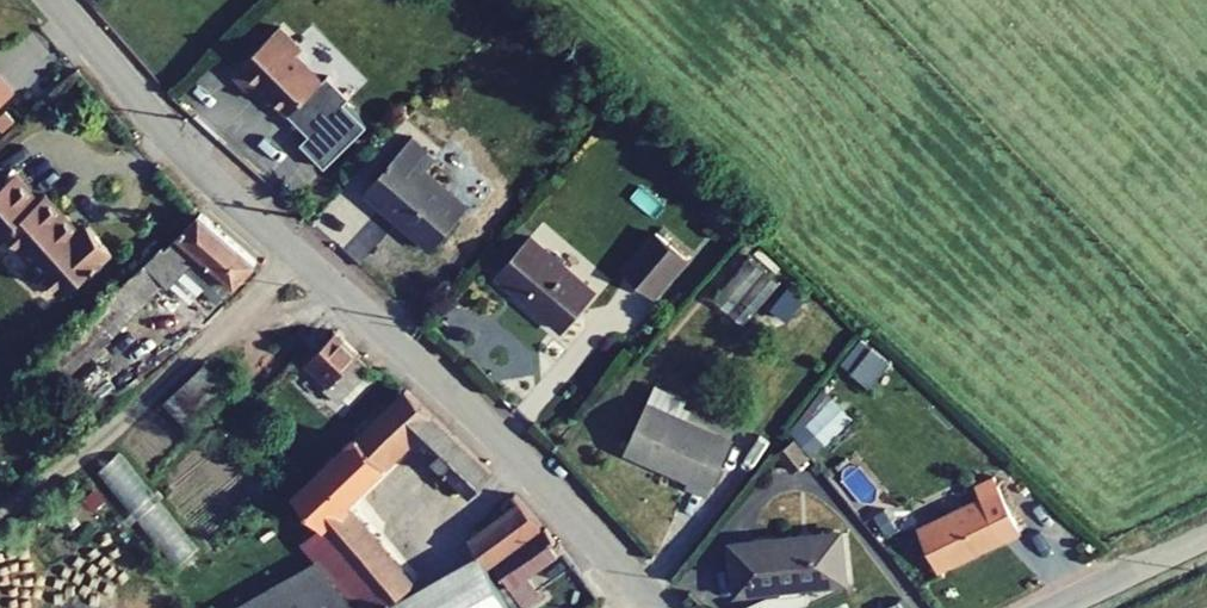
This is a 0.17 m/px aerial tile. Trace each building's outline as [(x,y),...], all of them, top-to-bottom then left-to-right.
[(279,31),(232,78),(258,103),(266,94),(290,118),(323,84),(297,58),(302,53),(279,31)] [(14,102),(0,86),(0,115),(14,102)] [(367,194),(432,252),(470,210),(420,165),(431,153),(416,140),(367,194)] [(17,177),(0,192),(0,240),(1,241),(7,235),(63,299),(112,257),(90,231),(81,238),(47,198),(41,204),(17,177)] [(158,251),(108,301),(128,323),(194,257),(216,278),(205,291),(218,302),(253,268),(197,219),(163,256),(158,251)] [(496,280),(559,336),(590,301),(527,245),(496,280)] [(622,280),(652,306),(681,272),(652,246),(622,280)] [(712,298),(741,325),(780,282),(751,255),(712,298)] [(35,358),(58,384),(128,323),(108,301),(105,296),(35,358)] [(298,365),(321,390),(351,354),(332,333),(298,365)] [(870,349),(851,375),(868,387),(887,362),(870,349)] [(321,390),(334,404),(368,372),(351,354),(321,390)] [(233,394),(205,363),(160,403),(188,434),(233,394)] [(105,369),(77,380),(89,411),(117,400),(105,369)] [(355,607),(390,607),(395,603),(428,576),(407,552),(396,562),(346,505),(418,443),(474,494),(494,473),(407,388),(366,429),(370,435),(365,440),(360,435),(295,500),(322,529),(301,547),(320,568),(355,607)] [(803,427),(823,447),(851,419),(830,398),(803,427)] [(680,488),(710,503),(734,452),(647,411),(626,454),(683,481),(680,488)] [(127,516),(151,499),(119,454),(95,472),(127,516)] [(919,531),(938,569),(1020,529),(1001,490),(919,531)] [(483,552),(493,565),(542,527),(522,502),(474,543),(483,552)] [(525,579),(561,553),(546,532),(494,569),(521,606),(538,597),(525,579)] [(735,561),(741,600),(787,594),(786,588),(849,580),(843,535),(734,549),(735,561)] [(483,552),(395,603),(390,607),(510,607),(483,552)] [(741,600),(735,561),(718,563),(720,583),(707,584),(710,604),(741,600)] [(268,599),(275,607),(355,607),(320,568),(268,599)] [(268,599),(253,607),(275,607),(268,599)]
